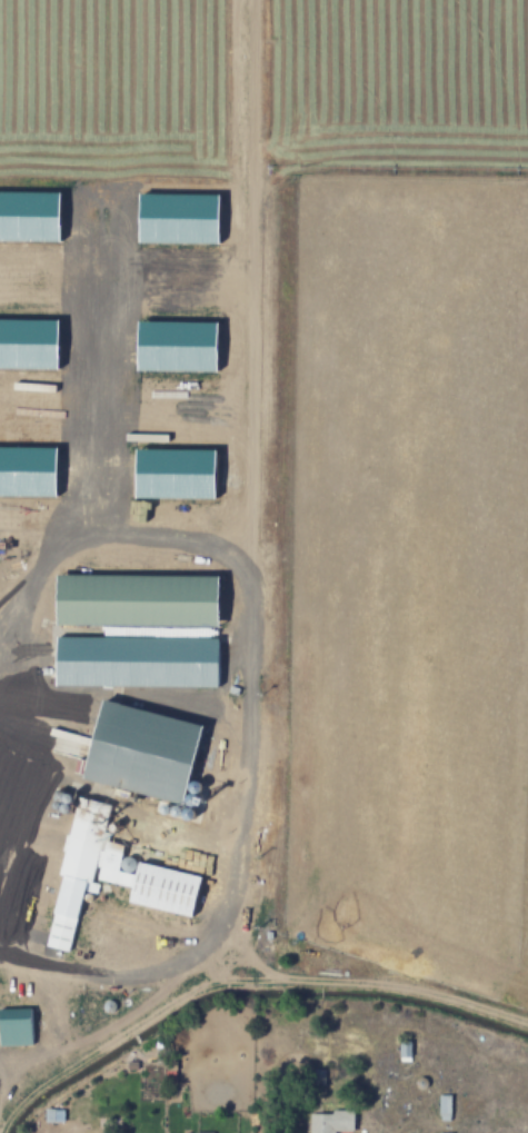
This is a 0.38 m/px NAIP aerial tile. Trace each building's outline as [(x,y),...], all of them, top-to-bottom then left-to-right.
[(62,241),(63,192),(0,190),(0,240),(62,241)] [(141,242),(221,243),(222,194),(142,193),(141,242)] [(61,319),(0,319),(0,368),(60,369),(61,319)] [(220,372),(221,322),(141,320),(140,370),(220,372)] [(59,448),(0,446),(0,495),(58,497),(59,448)] [(219,450),(138,448),(137,497),(218,499),(219,450)] [(54,626),(218,627),(218,576),(54,575),(54,626)] [(57,685),(220,687),(221,638),(58,636),(57,685)] [(206,724),(106,701),(87,781),(187,804),(206,724)] [(200,874),(119,857),(122,844),(103,839),(111,803),(74,796),(44,946),(70,951),(84,878),(130,887),(127,903),(191,916),(200,874)] [(30,1008),(0,1008),(0,1045),(30,1045),(30,1008)] [(449,1122),(449,1094),(437,1094),(437,1122),(449,1122)] [(352,1111),(308,1111),(308,1132),(333,1132),(352,1132),(352,1111)]
